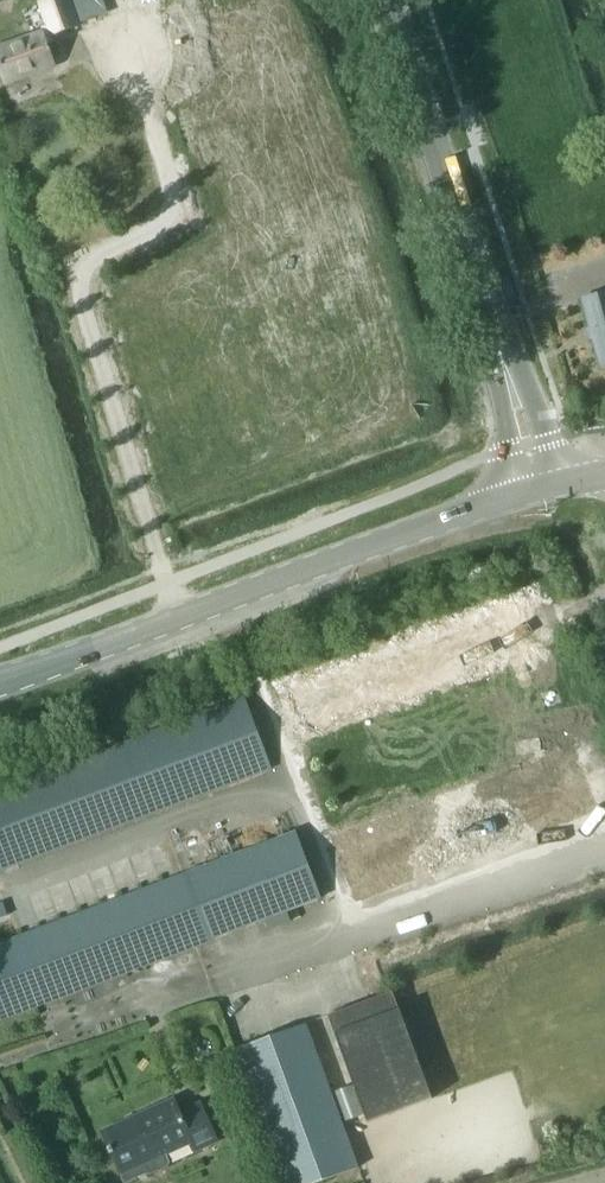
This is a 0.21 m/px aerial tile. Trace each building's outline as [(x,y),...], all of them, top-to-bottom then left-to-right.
[(51,35),(76,26),(66,0),(48,0),(40,3),(47,24),(51,35)] [(47,24),(39,27),(41,34),(45,45),(54,42),(51,35),(47,24)] [(52,65),(45,45),(41,34),(0,49),(0,74),(3,82),(52,65)] [(604,367),(604,293),(582,300),(600,368),(604,367)] [(475,616),(453,625),(468,665),(490,656),(475,616)] [(453,625),(430,633),(446,673),(468,665),(453,625)] [(558,631),(512,648),(529,693),(572,676),(572,677),(575,676),(558,631)] [(430,633),(408,642),(423,682),(446,673),(430,633)] [(408,642),(386,650),(401,690),(423,682),(408,642)] [(386,650),(364,658),(379,698),(401,690),(386,650)] [(364,658),(342,667),(357,707),(379,698),(364,658)] [(342,667),(319,675),(335,715),(357,707),(342,667)] [(319,675),(297,684),(313,724),(335,715),(319,675)] [(423,682),(401,690),(418,735),(440,726),(423,682)] [(401,690),(379,698),(396,743),(418,735),(401,690)] [(269,769),(242,698),(0,789),(0,870),(269,769)] [(544,732),(561,777),(604,760),(604,756),(589,714),(587,715),(587,716),(544,732)] [(544,732),(522,741),(539,785),(561,777),(544,732)] [(522,741),(500,749),(516,794),(539,785),(522,741)] [(500,749),(477,757),(494,802),(516,794),(500,749)] [(477,757),(455,766),(472,810),(494,802),(477,757)] [(561,777),(578,822),(604,811),(604,760),(561,777)] [(455,766),(433,774),(450,819),(472,810),(455,766)] [(433,774),(411,783),(428,827),(450,819),(433,774)] [(561,777),(539,785),(556,830),(578,822),(561,777)] [(411,783),(389,791),(406,836),(428,827),(411,783)] [(539,785),(516,794),(533,838),(556,830),(539,785)] [(516,794),(494,802),(511,847),(533,838),(516,794)] [(494,802),(472,810),(489,855),(511,847),(494,802)] [(472,810),(450,819),(467,864),(489,855),(472,810)] [(450,819),(428,827),(445,872),(467,864),(450,819)] [(428,827),(406,836),(422,880),(445,872),(428,827)] [(318,899),(293,832),(0,943),(0,1020),(318,899)] [(366,1122),(430,1098),(391,992),(327,1016),(366,1122)] [(357,1168),(304,1024),(233,1050),(282,1182),(316,1182),(357,1168)] [(194,1151),(216,1142),(198,1103),(178,1112),(172,1100),(101,1132),(120,1174),(142,1164),(147,1174),(150,1175),(168,1167),(169,1161),(166,1153),(190,1142),(194,1151)]
